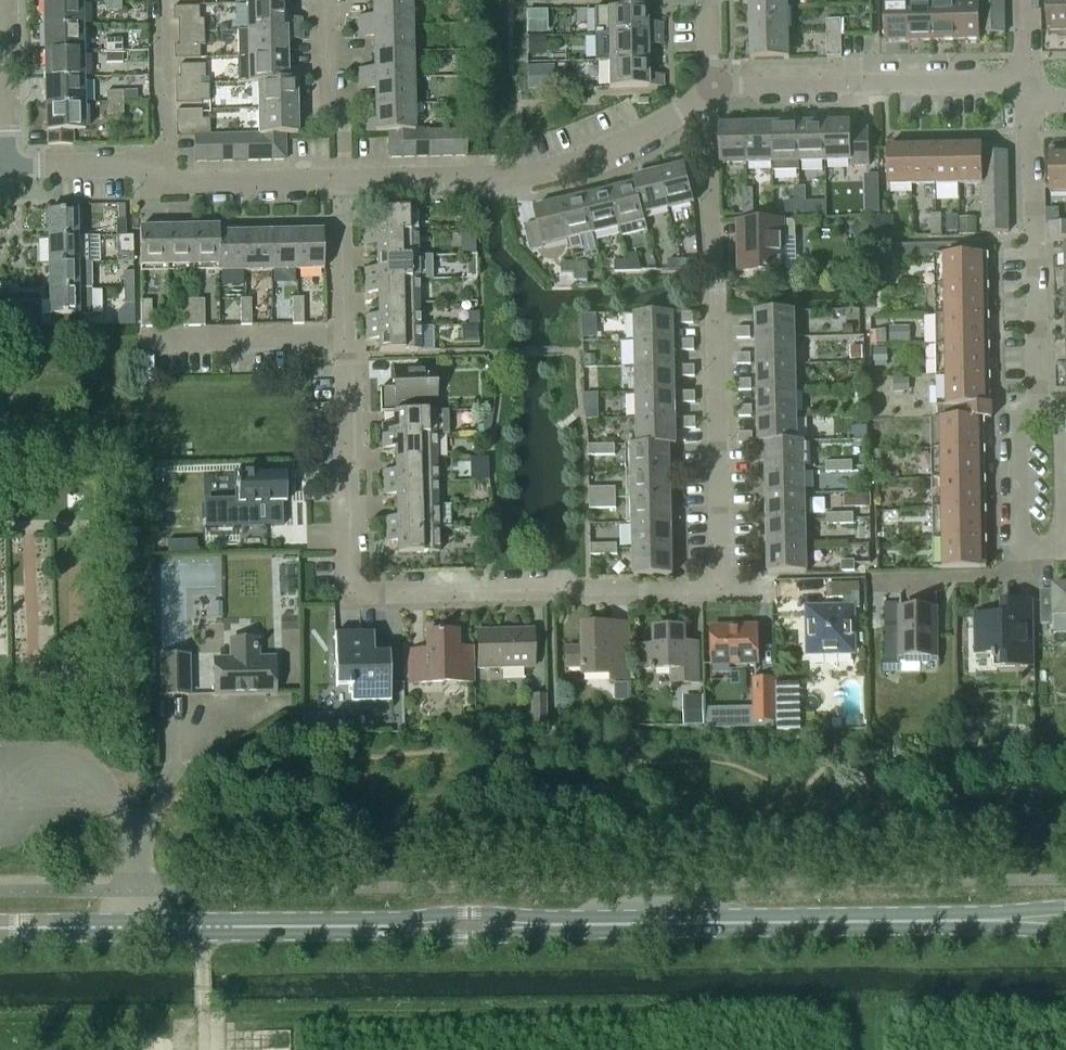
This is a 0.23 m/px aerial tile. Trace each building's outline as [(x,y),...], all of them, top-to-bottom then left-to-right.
[(43,0),(43,26),(82,26),(82,0),(67,0),(43,0)] [(105,11),(121,10),(121,0),(104,0),(105,11)] [(908,3),(909,42),(932,42),(932,0),(908,0),(908,3)] [(932,42),(956,41),(955,3),(955,0),(932,0),(932,42)] [(1047,33),(1057,33),(1057,39),(1065,39),(1065,0),(1047,0),(1047,33)] [(372,17),(357,17),(357,28),(412,27),(412,1),(371,2),(372,17)] [(978,2),(955,3),(956,41),(980,41),(980,34),(979,34),(979,20),(979,7),(979,2),(978,2)] [(908,3),(884,4),(885,43),(909,42),(908,3)] [(286,6),(246,7),(247,32),(302,32),(302,19),(286,20),(286,6)] [(199,7),(173,7),(173,21),(177,21),(199,20),(199,7)] [(787,7),(749,7),(749,34),(788,33),(787,7)] [(1004,7),(979,7),(979,20),(1004,20),(1004,7)] [(607,10),(594,10),(595,35),(608,35),(662,34),(662,22),(647,23),(647,8),(607,10)] [(545,14),(527,14),(528,36),(545,36),(545,14)] [(199,20),(177,21),(178,34),(204,33),(204,20),(199,20)] [(1004,20),(979,20),(979,34),(980,34),(1005,34),(1004,20)] [(839,21),(825,21),(825,32),(840,31),(839,21)] [(82,26),(43,26),(44,53),(83,52),(82,26)] [(412,27),(357,28),(357,39),(372,39),(373,54),(412,53),(412,27)] [(840,31),(825,32),(826,59),(840,58),(840,31)] [(247,32),(236,32),(237,58),(286,57),(286,43),(302,43),(302,32),(247,32)] [(204,33),(178,34),(178,46),(199,46),(204,46),(204,33)] [(788,33),(749,34),(750,60),(788,60),(788,33)] [(608,35),(595,35),(595,62),(609,62),(648,62),(648,45),(663,45),(662,34),(608,35)] [(543,38),(528,38),(528,55),(543,55),(543,38)] [(121,40),(105,40),(105,51),(122,51),(121,40)] [(178,46),(173,46),(173,59),(199,59),(199,46),(178,46)] [(122,51),(105,51),(106,62),(122,62),(122,51)] [(83,52),(44,53),(44,78),(83,78),(83,52)] [(373,69),(358,69),(358,80),(413,79),(412,53),(373,54),(373,69)] [(286,57),(237,58),(238,84),(248,84),(257,84),(295,83),(303,83),(303,72),(287,72),(286,57)] [(648,62),(609,62),(610,89),(649,87),(662,87),(663,87),(662,75),(648,75),(648,62)] [(204,65),(179,65),(179,79),(200,79),(204,79),(205,79),(204,65)] [(549,66),(526,67),(527,88),(550,88),(549,66)] [(83,78),(44,78),(45,105),(84,104),(83,78)] [(179,79),(174,79),(174,92),(200,91),(200,85),(200,79),(179,79)] [(413,79),(358,80),(358,91),(375,91),(375,106),(413,105),(413,79)] [(295,83),(257,84),(257,109),(296,109),(295,83)] [(209,85),(200,85),(200,91),(200,103),(209,103),(209,85)] [(200,91),(174,92),(175,105),(200,105),(200,103),(200,91)] [(123,92),(106,93),(107,104),(123,104),(123,92)] [(136,92),(124,92),(124,101),(136,101),(136,92)] [(84,104),(45,105),(45,131),(47,131),(47,145),(72,144),(72,131),(84,130),(84,104)] [(123,104),(107,104),(107,115),(123,115),(123,104)] [(375,121),(359,121),(359,134),(387,133),(400,133),(413,133),(413,105),(375,106),(375,121)] [(296,109),(257,109),(258,136),(270,136),(283,135),(296,135),(296,109)] [(201,111),(175,111),(175,124),(201,124),(201,120),(201,111)] [(210,120),(201,120),(201,124),(201,136),(205,136),(210,136),(210,120)] [(850,123),(822,124),(823,162),(849,162),(849,167),(868,167),(867,130),(850,130),(850,123)] [(201,124),(175,124),(176,138),(192,138),(192,137),(201,137),(201,136),(201,124)] [(797,124),(771,125),(771,163),(772,171),(797,171),(797,162),(797,124)] [(822,124),(797,124),(797,162),(823,162),(822,124)] [(745,125),(718,125),(719,164),(746,163),(745,125)] [(771,125),(745,125),(746,163),(771,163),(771,125)] [(439,132),(426,133),(427,159),(440,158),(439,132)] [(452,132),(439,132),(440,158),(453,158),(452,132)] [(465,132),(452,132),(453,158),(466,158),(465,132)] [(400,133),(387,133),(387,159),(401,159),(400,133)] [(413,133),(400,133),(401,159),(414,159),(413,133)] [(426,133),(413,133),(414,159),(427,159),(426,133)] [(283,135),(270,136),(271,162),(284,162),(283,135)] [(201,137),(192,137),(192,138),(193,163),(205,163),(205,136),(201,136),(201,137)] [(210,136),(205,136),(205,163),(218,162),(218,136),(210,136)] [(231,136),(218,136),(218,162),(232,162),(231,136)] [(244,136),(231,136),(232,162),(245,162),(244,136)] [(257,136),(244,136),(245,162),(258,162),(257,136)] [(258,136),(257,136),(258,162),(271,162),(270,136),(258,136)] [(982,145),(958,146),(959,184),(982,184),(982,179),(982,166),(981,152),(982,152),(982,145)] [(934,146),(911,147),(912,185),(935,185),(934,146)] [(958,146),(934,146),(935,185),(959,184),(958,146)] [(911,147),(887,147),(888,186),(912,185),(911,147)] [(1049,148),(1050,194),(1065,193),(1065,148),(1049,148)] [(982,152),(981,152),(982,166),(1007,165),(1007,152),(982,152)] [(684,165),(658,172),(668,210),(694,203),(684,165)] [(1007,165),(982,166),(982,179),(1008,178),(1007,165)] [(658,172),(634,179),(635,184),(643,216),(668,210),(658,172)] [(878,176),(864,176),(864,189),(878,189),(878,176)] [(982,184),(982,192),(1008,191),(1008,178),(982,179),(982,184)] [(635,184),(609,191),(619,228),(621,236),(647,230),(644,222),(643,216),(635,184)] [(803,188),(793,188),(793,201),(804,201),(803,188)] [(751,189),(741,189),(741,202),(751,202),(751,189)] [(609,191),(584,197),(593,235),(619,228),(609,191)] [(1008,191),(982,192),(982,205),(1008,204),(1008,191)] [(584,197),(558,203),(568,241),(570,249),(583,246),(581,238),(593,235),(584,197)] [(804,201),(793,201),(793,214),(804,214),(804,201)] [(866,201),(863,204),(864,212),(874,211),(874,201),(866,201)] [(751,202),(741,202),(741,215),(751,215),(751,202)] [(558,203),(533,210),(542,247),(568,241),(558,203)] [(1008,204),(982,205),(982,218),(1008,218),(1008,204)] [(1060,209),(1047,209),(1047,220),(1060,220),(1060,209)] [(376,222),(362,223),(362,236),(417,234),(416,210),(375,211),(376,222)] [(77,212),(47,212),(48,238),(77,238),(77,212)] [(941,214),(931,214),(931,225),(941,225),(941,214)] [(892,216),(873,216),(873,218),(874,235),(892,234),(892,216)] [(974,218),(959,218),(960,235),(975,235),(974,218)] [(1008,218),(982,218),(983,232),(1009,231),(1008,218)] [(125,221),(115,221),(116,237),(125,237),(125,221)] [(795,221),(737,222),(739,272),(782,271),(796,270),(795,221)] [(1049,223),(1049,238),(1065,237),(1065,222),(1049,223)] [(864,223),(855,228),(860,237),(869,232),(864,223)] [(941,225),(931,225),(931,236),(941,236),(941,225)] [(217,227),(191,228),(192,266),(217,266),(217,272),(218,272),(217,227)] [(218,227),(217,227),(218,272),(244,272),(244,233),(218,233),(218,227)] [(165,228),(139,229),(139,267),(166,267),(165,228)] [(191,228),(165,228),(166,267),(192,266),(191,228)] [(322,231),(296,232),(296,271),(323,270),(322,231)] [(270,232),(244,233),(244,272),(270,271),(270,232)] [(296,232),(270,232),(270,271),(296,271),(296,232)] [(417,234),(362,236),(362,248),(376,247),(376,259),(417,258),(417,234)] [(77,238),(48,238),(48,265),(77,264),(88,264),(87,237),(77,238)] [(125,237),(116,237),(116,263),(133,263),(132,237),(125,237)] [(936,448),(937,478),(938,508),(939,538),(939,569),(981,568),(980,545),(987,545),(987,537),(980,537),(980,515),(986,515),(986,507),(980,507),(979,485),(986,485),(986,477),(979,477),(979,455),(985,455),(985,447),(979,448),(979,425),(985,425),(985,419),(992,418),(991,404),(985,404),(985,381),(991,381),(991,374),(984,374),(984,351),(990,351),(990,344),(984,344),(983,321),(990,321),(990,314),(983,314),(983,291),(989,291),(989,284),(983,284),(982,261),(989,261),(989,254),(987,254),(987,252),(982,252),(982,243),(889,246),(889,257),(939,256),(940,285),(940,315),(941,345),(941,375),(942,404),(937,405),(937,418),(935,418),(935,419),(936,448)] [(636,254),(626,256),(627,262),(627,272),(641,272),(636,254)] [(376,269),(363,269),(363,283),(418,281),(431,281),(430,257),(417,258),(376,259),(376,269)] [(680,261),(667,261),(667,272),(680,271),(680,261)] [(693,261),(680,261),(680,271),(693,271),(693,261)] [(587,262),(574,263),(574,273),(574,282),(588,282),(587,262)] [(627,262),(614,262),(615,273),(627,272),(627,262)] [(574,263),(561,263),(561,274),(574,273),(574,263)] [(77,264),(48,265),(48,290),(91,289),(90,273),(90,264),(88,264),(77,264)] [(133,273),(123,273),(124,289),(133,289),(133,273)] [(418,281),(363,283),(363,294),(377,294),(377,305),(419,304),(418,281)] [(91,289),(48,290),(49,317),(91,316),(91,289)] [(133,289),(124,289),(124,305),(134,304),(133,289)] [(297,298),(291,298),(292,311),(303,311),(302,298),(297,298)] [(250,299),(239,300),(240,313),(250,313),(250,299)] [(193,300),(182,300),(183,314),(193,313),(193,300)] [(203,300),(193,300),(193,313),(204,313),(203,300)] [(151,301),(140,302),(140,315),(151,314),(151,301)] [(377,316),(364,316),(364,329),(419,328),(419,304),(377,305),(377,316)] [(303,311),(292,311),(292,325),(303,325),(303,311)] [(793,311),(755,312),(755,338),(794,337),(793,311)] [(193,313),(183,314),(183,327),(193,327),(193,313)] [(204,313),(193,313),(193,327),(204,326),(204,313)] [(250,313),(240,313),(240,326),(251,326),(250,313)] [(477,313),(467,314),(467,325),(478,324),(477,313)] [(693,313),(680,313),(680,324),(692,324),(693,324),(693,313)] [(151,314),(140,315),(141,328),(151,327),(151,314)] [(672,314),(634,315),(635,341),(673,341),(672,314)] [(596,315),(582,316),(582,330),(596,329),(596,315)] [(419,328),(364,329),(364,341),(378,341),(378,352),(420,351),(419,328)] [(750,328),(736,328),(737,339),(750,339),(750,328)] [(908,329),(890,329),(890,341),(908,341),(908,329)] [(477,330),(461,330),(462,343),(477,342),(477,330)] [(884,330),(871,331),(871,346),(884,346),(884,330)] [(794,337),(755,338),(756,364),(795,364),(794,337)] [(692,340),(680,340),(680,351),(692,351),(694,351),(693,340),(692,340)] [(673,341),(635,341),(635,367),(673,367),(673,341)] [(861,347),(850,348),(851,361),(861,361),(861,347)] [(887,349),(874,349),(874,361),(887,361),(887,349)] [(749,354),(737,354),(737,365),(750,365),(750,354),(749,354)] [(593,356),(584,357),(584,365),(593,365),(593,356)] [(795,364),(756,364),(757,390),(795,390),(795,364)] [(694,366),(681,366),(681,377),(694,377),(694,366)] [(673,367),(635,367),(636,393),(674,393),(673,367)] [(394,389),(379,390),(380,413),(394,413),(414,413),(414,403),(437,402),(436,369),(394,370),(394,389)] [(907,379),(894,380),(894,393),(907,392),(907,379)] [(751,380),(737,380),(738,391),(751,391),(751,380)] [(795,390),(757,390),(757,416),(796,416),(795,390)] [(695,392),(681,392),(682,403),(695,403),(695,392)] [(674,393),(636,393),(636,420),(674,419),(674,393)] [(751,406),(738,406),(738,417),(752,417),(751,406)] [(597,410),(584,410),(586,420),(598,420),(597,410)] [(394,425),(380,425),(381,438),(435,436),(448,436),(448,412),(435,412),(414,413),(394,413),(394,425)] [(796,416),(757,416),(758,442),(764,442),(803,441),(797,441),(796,416)] [(695,418),(682,418),(682,429),(696,429),(695,418)] [(637,445),(630,445),(630,446),(675,445),(674,419),(636,420),(637,445)] [(752,432),(739,433),(739,444),(752,443),(752,432)] [(435,436),(381,438),(381,450),(394,449),(395,461),(436,460),(435,436)] [(803,441),(764,442),(765,468),(804,467),(803,441)] [(601,445),(588,445),(588,456),(589,456),(602,456),(602,446),(601,445)] [(614,445),(601,445),(602,446),(602,456),(615,456),(614,445)] [(675,445),(630,446),(630,472),(669,471),(668,446),(675,446),(675,445)] [(395,471),(381,471),(382,484),(436,483),(436,460),(395,461),(395,471)] [(852,461),(839,462),(839,473),(852,472),(852,467),(852,461)] [(839,462),(825,462),(825,467),(826,473),(839,473),(839,462)] [(804,467),(765,468),(765,494),(804,493),(804,467)] [(208,526),(204,527),(204,529),(282,526),(282,502),(286,502),(286,500),(285,489),(285,473),(281,473),(281,470),(270,470),(270,474),(260,474),(257,475),(257,474),(244,475),(241,475),(236,475),(236,476),(237,476),(237,485),(234,485),(235,490),(237,490),(238,502),(233,503),(233,502),(223,503),(221,503),(207,503),(207,504),(208,520),(207,520),(208,526)] [(669,471),(630,472),(631,498),(669,497),(669,471)] [(436,483),(382,484),(382,496),(396,496),(396,508),(437,507),(436,483)] [(615,487),(602,488),(602,498),(616,498),(615,487)] [(602,488),(589,488),(589,499),(602,498),(602,488)] [(804,493),(765,494),(766,520),(805,520),(804,493)] [(856,494),(844,494),(844,507),(869,507),(869,494),(856,494)] [(669,497),(631,498),(631,524),(670,523),(669,497)] [(602,498),(589,499),(589,509),(603,509),(602,498)] [(616,498),(602,498),(603,509),(616,509),(616,498)] [(396,517),(382,517),(383,532),(437,530),(450,530),(450,507),(437,507),(396,508),(396,517)] [(840,514),(827,514),(827,519),(827,525),(840,525),(840,514)] [(853,514),(840,514),(840,525),(853,524),(853,519),(853,514)] [(805,520),(766,520),(767,546),(806,546),(805,520)] [(670,523),(631,524),(632,550),(670,549),(670,523)] [(437,530),(383,532),(383,543),(396,543),(396,555),(438,554),(437,530)] [(493,530),(484,531),(484,542),(493,542),(493,530)] [(176,543),(167,543),(167,554),(177,554),(176,543)] [(617,544),(604,545),(604,556),(617,555),(617,550),(617,545),(617,544)] [(604,545),(590,545),(591,546),(590,556),(604,556),(604,545)] [(806,546),(767,546),(767,574),(806,573),(806,546)] [(670,549),(632,550),(632,576),(671,576),(670,549)] [(854,561),(841,561),(841,572),(854,572),(854,565),(854,561)] [(842,608),(807,609),(808,653),(852,652),(850,609),(858,608),(858,583),(826,584),(826,598),(842,597),(842,608)] [(1040,591),(1040,600),(1041,624),(1054,624),(1054,635),(1065,634),(1065,585),(1053,586),(1053,590),(1040,591)] [(1013,614),(974,614),(975,655),(993,655),(993,659),(995,659),(995,668),(1033,667),(1032,601),(1013,601),(1013,614)] [(936,609),(900,609),(900,657),(937,657),(936,609)] [(582,648),(567,648),(567,668),(581,668),(582,676),(609,675),(609,681),(631,681),(630,624),(581,625),(582,648)] [(737,628),(709,629),(710,666),(759,665),(758,626),(737,626),(737,628)] [(655,645),(642,646),(642,670),(673,669),(673,683),(699,682),(698,643),(685,643),(685,627),(654,628),(655,645)] [(531,630),(476,632),(477,670),(532,668),(531,630)] [(426,656),(407,656),(408,684),(473,682),(472,649),(456,649),(456,632),(425,632),(426,656)] [(335,634),(334,634),(335,688),(347,688),(348,695),(351,695),(351,703),(390,703),(389,660),(389,647),(387,647),(388,654),(374,654),(373,647),(373,633),(360,634),(358,634),(335,634)] [(231,660),(213,660),(214,695),(275,694),(274,659),(257,659),(256,640),(230,640),(231,660)] [(187,657),(161,657),(162,696),(188,696),(187,657)] [(774,679),(752,680),(753,723),(775,722),(774,679)] [(795,683),(776,683),(777,727),(777,731),(796,731),(796,718),(791,718),(791,707),(795,707),(795,683)] [(546,697),(530,697),(531,728),(547,728),(546,697)] [(702,699),(686,699),(687,726),(703,726),(702,699)] [(313,716),(302,716),(303,735),(313,735),(313,716)]
